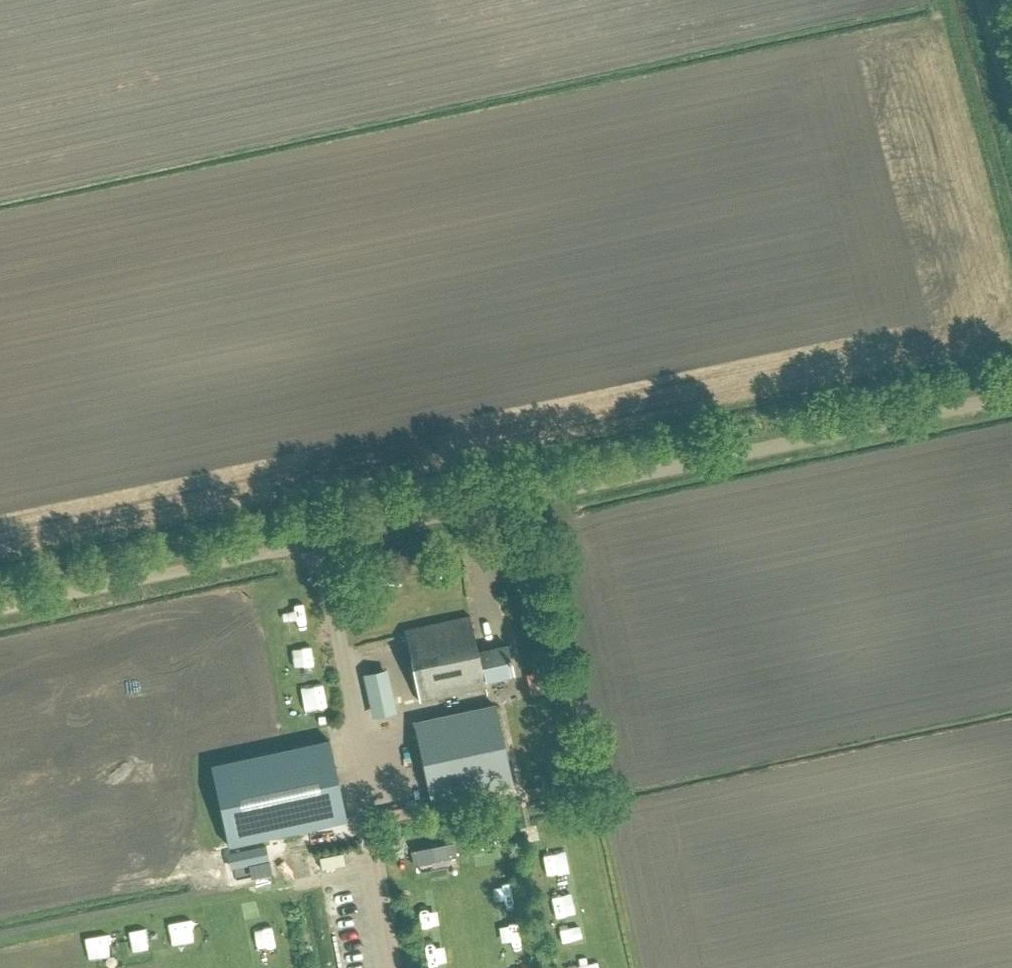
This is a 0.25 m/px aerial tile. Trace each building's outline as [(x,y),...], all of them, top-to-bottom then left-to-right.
[(420,702),(486,687),(485,680),(513,674),(506,643),(479,650),(471,613),(403,629),(420,702)] [(537,693),(556,688),(552,670),(533,674),(537,693)] [(373,711),(393,707),(386,672),(366,676),(373,711)] [(414,719),(432,801),(512,785),(494,701),(414,719)] [(334,734),(219,761),(235,836),(351,811),(334,734)]
